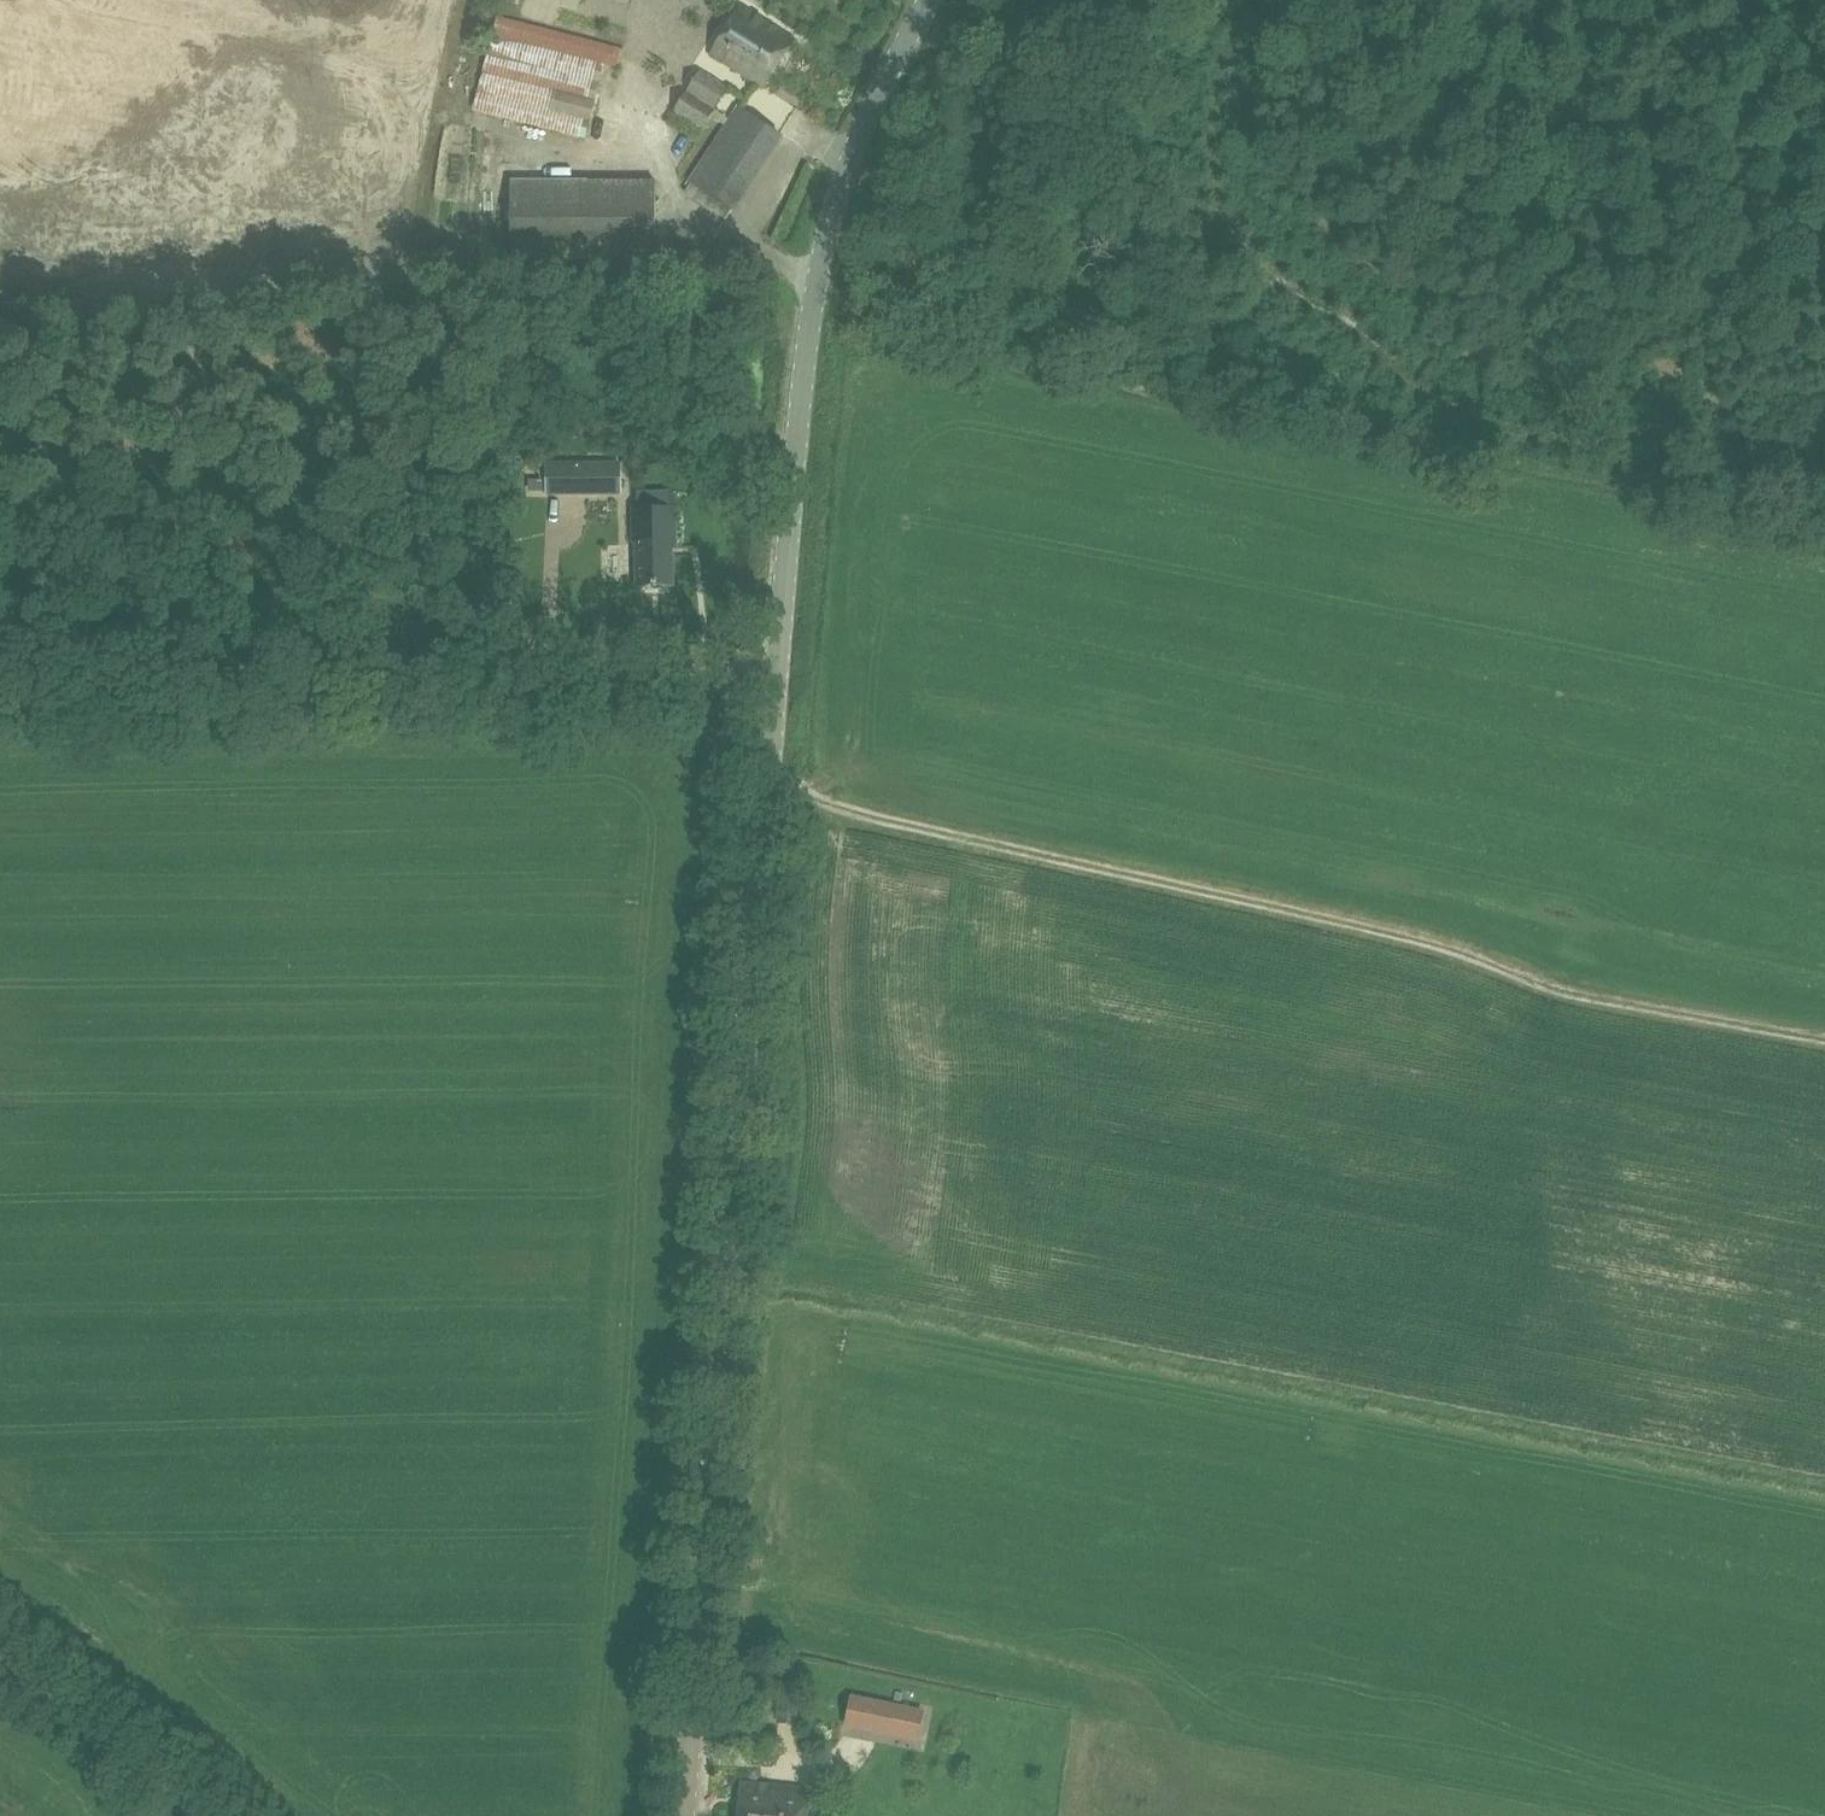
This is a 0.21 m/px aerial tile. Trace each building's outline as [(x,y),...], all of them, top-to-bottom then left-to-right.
[(406,20),(410,0),(395,0),(391,17),(406,20)] [(877,14),(887,0),(857,0),(877,14)] [(712,53),(763,88),(792,44),(742,9),(712,53)] [(472,109),(583,138),(603,64),(617,67),(622,49),(496,16),(472,109)] [(673,111),(701,129),(727,90),(700,71),(673,111)] [(686,182),(735,212),(783,136),(736,106),(686,182)] [(510,180),(507,261),(655,257),(655,180),(510,180)] [(619,458),(561,459),(561,493),(619,493),(619,458)] [(610,544),(609,579),(639,579),(639,577),(646,578),(646,583),(686,584),(686,541),(654,541),(654,545),(610,544)] [(802,1683),(781,1680),(779,1700),(799,1703),(802,1683)] [(907,1708),(883,1703),(878,1728),(901,1733),(907,1708)] [(806,1789),(742,1783),(739,1815),(804,1815),(806,1789)]
